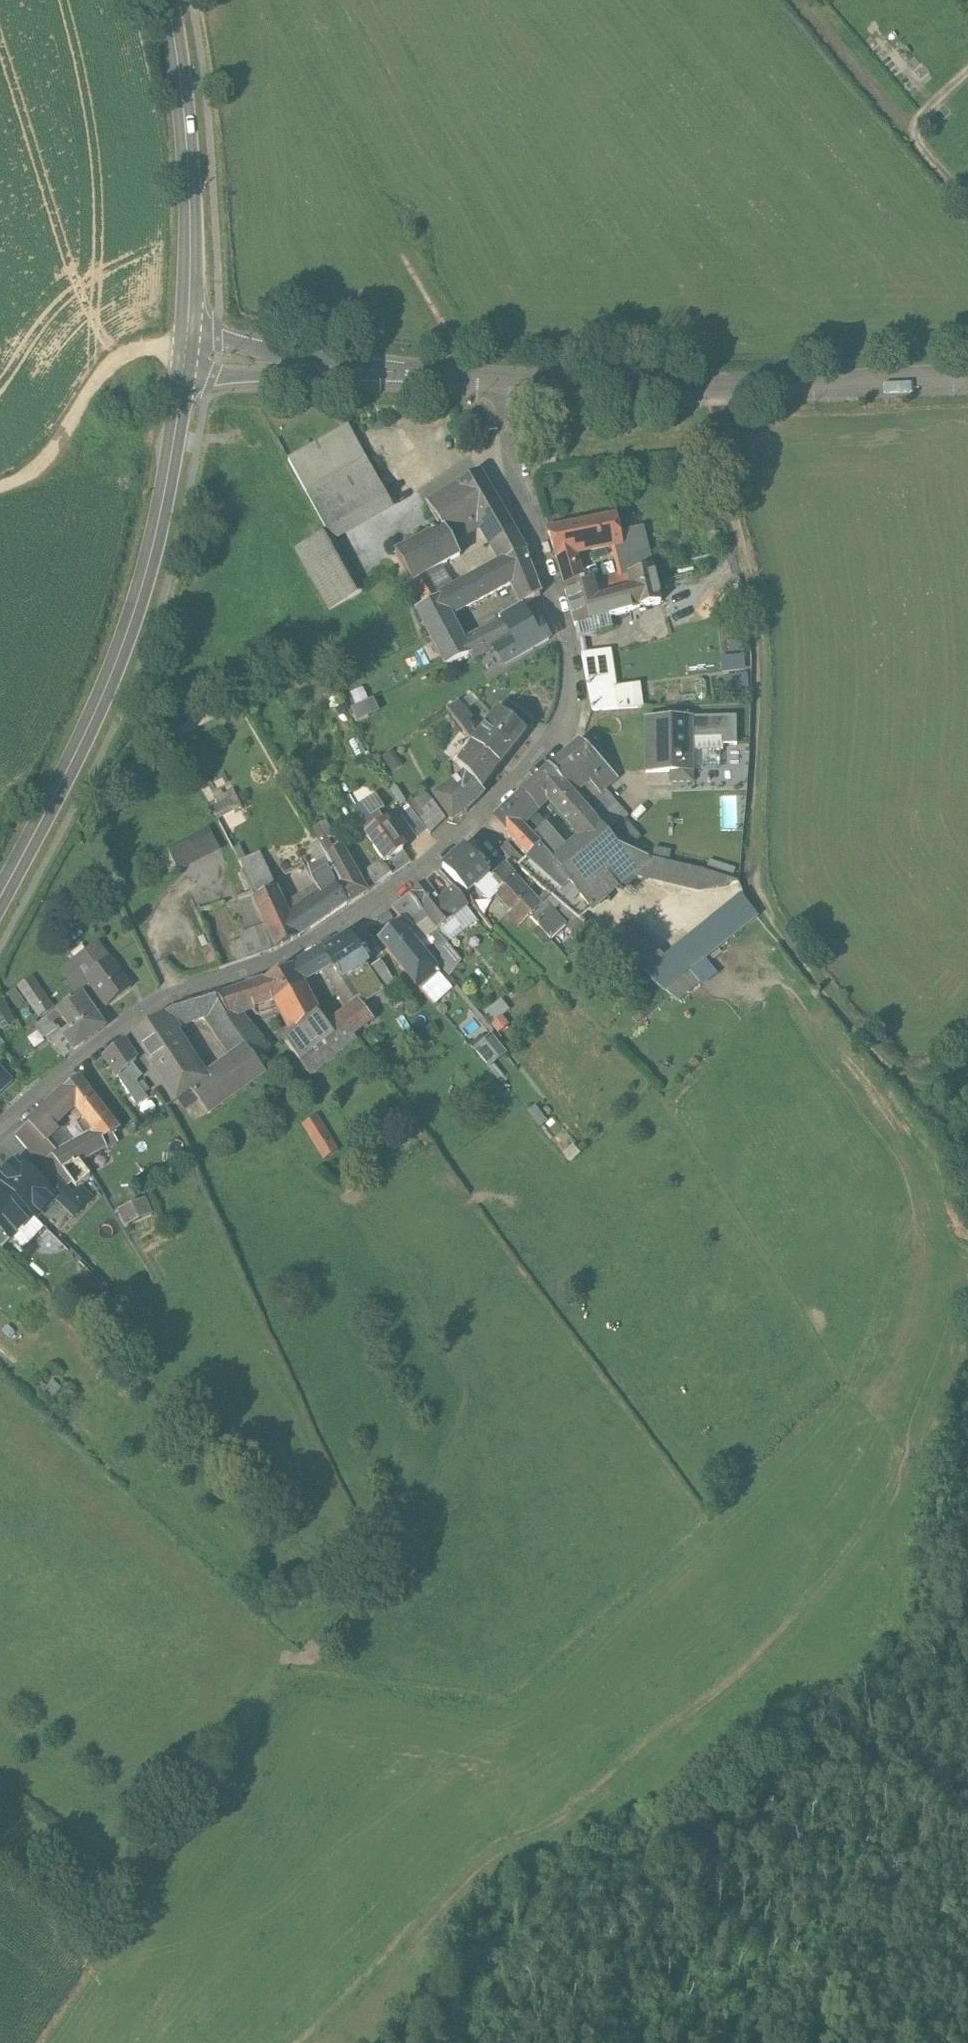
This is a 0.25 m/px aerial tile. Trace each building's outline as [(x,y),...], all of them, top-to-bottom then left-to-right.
[(347,424),(287,458),(327,528),(387,495),(347,424)] [(479,469),(459,483),(480,519),(501,507),(479,469)] [(459,483),(428,502),(442,526),(444,525),(451,537),(473,523),(473,522),(479,519),(480,519),(459,483)] [(480,519),(495,544),(517,534),(501,507),(480,519)] [(614,517),(550,530),(558,556),(575,551),(619,542),(617,533),(614,517)] [(442,526),(395,551),(411,579),(424,573),(459,553),(451,537),(444,525),(442,526)] [(641,527),(617,533),(619,542),(628,574),(629,576),(652,569),(643,541),(642,541),(641,527)] [(332,530),(298,549),(333,613),(368,594),(332,530)] [(517,534),(495,544),(503,559),(524,547),(517,534)] [(503,559),(475,575),(485,594),(510,581),(532,569),(524,550),(525,549),(524,548),(503,559)] [(575,551),(558,556),(566,586),(582,582),(575,551)] [(532,569),(510,581),(520,602),(540,590),(532,569)] [(582,582),(566,586),(577,624),(668,601),(665,590),(658,592),(652,569),(629,576),(628,576),(631,591),(599,598),(595,581),(595,580),(582,582)] [(424,573),(411,579),(424,602),(439,594),(424,573)] [(628,574),(595,581),(599,598),(631,591),(628,576),(629,576),(628,574)] [(475,575),(439,594),(450,613),(485,594),(475,575)] [(520,602),(510,608),(497,616),(500,622),(507,635),(518,628),(544,612),(535,596),(541,593),(540,590),(520,602)] [(450,613),(439,594),(424,602),(425,603),(416,608),(446,665),(469,653),(471,657),(503,642),(509,639),(507,635),(500,622),(470,636),(467,629),(460,633),(450,613)] [(518,628),(507,635),(509,639),(503,642),(510,656),(528,646),(518,628)] [(726,651),(745,650),(745,640),(726,641),(726,651)] [(611,648),(583,651),(591,709),(643,705),(641,681),(616,684),(611,648)] [(750,651),(726,653),(728,688),(752,686),(750,651)] [(534,720),(506,699),(497,709),(526,731),(534,720)] [(473,722),(457,702),(446,709),(464,733),(473,722)] [(358,705),(349,710),(353,719),(363,715),(358,705)] [(526,731),(497,709),(480,732),(476,729),(478,726),(473,722),(464,733),(472,742),(500,765),(526,731)] [(692,717),(647,718),(647,770),(693,769),(692,736),(721,736),(721,742),(735,742),(735,716),(692,717)] [(579,740),(549,766),(574,794),(584,785),(572,772),(578,767),(593,777),(605,765),(579,740)] [(481,787),(500,765),(472,742),(458,761),(461,765),(481,787)] [(462,773),(435,793),(452,819),(466,810),(484,791),(481,787),(461,765),(458,768),(462,773)] [(605,765),(593,777),(604,784),(616,775),(605,765)] [(574,794),(549,766),(521,792),(534,807),(533,809),(545,796),(565,819),(583,804),(574,794)] [(595,794),(583,804),(590,812),(610,793),(605,789),(598,796),(595,794)] [(213,801),(226,828),(250,816),(237,790),(213,801)] [(521,792),(493,818),(499,823),(488,833),(502,848),(512,839),(527,855),(537,846),(517,824),(533,809),(534,807),(521,792)] [(431,797),(415,812),(430,832),(445,816),(431,797)] [(589,907),(592,907),(633,874),(634,875),(651,860),(651,857),(618,844),(590,812),(583,804),(565,819),(581,837),(564,851),(546,825),(542,821),(543,820),(533,809),(517,824),(537,846),(527,855),(537,866),(541,869),(544,872),(535,881),(555,898),(571,885),(589,907)] [(374,805),(357,815),(368,834),(385,824),(374,805)] [(368,834),(368,835),(383,860),(384,861),(401,848),(399,845),(385,824),(368,834)] [(180,870),(218,851),(208,830),(169,849),(180,870)] [(411,834),(399,845),(401,848),(384,861),(392,873),(425,846),(411,834)] [(364,892),(343,851),(335,837),(320,844),(333,871),(339,883),(335,885),(347,903),(364,892)] [(465,846),(443,865),(467,890),(475,883),(489,898),(494,893),(501,886),(492,876),(492,875),(465,846)] [(738,884),(739,881),(651,857),(651,860),(634,875),(699,892),(738,884)] [(383,860),(367,871),(376,884),(392,873),(384,861),(383,860)] [(567,923),(544,899),(540,903),(504,864),(492,876),(501,886),(503,883),(531,912),(529,914),(529,915),(551,938),(567,923)] [(308,908),(290,921),(298,936),(347,903),(335,885),(339,883),(333,871),(316,882),(324,893),(306,905),(308,908)] [(440,898),(426,880),(409,894),(420,911),(423,909),(438,927),(458,911),(444,894),(440,898)] [(531,912),(503,883),(501,886),(494,893),(510,910),(507,913),(518,926),(529,915),(529,914),(531,912)] [(467,903),(455,886),(444,894),(458,911),(467,903)] [(276,888),(254,898),(269,933),(276,948),(298,936),(290,921),(276,888)] [(664,990),(760,914),(742,893),(663,953),(639,922),(610,943),(610,944),(664,990)] [(409,894),(393,905),(404,919),(406,922),(420,911),(409,894)] [(269,933),(229,945),(213,908),(197,913),(220,968),(276,948),(269,933)] [(404,919),(379,939),(391,953),(412,937),(407,932),(412,928),(406,922),(404,919)] [(452,947),(438,930),(429,937),(442,955),(452,947)] [(412,937),(391,953),(401,966),(417,985),(437,969),(412,937)] [(351,942),(346,945),(343,939),(323,951),(331,967),(325,970),(345,1006),(363,995),(352,975),(367,965),(351,942)] [(132,987),(99,943),(90,950),(102,967),(86,979),(106,1006),(132,987)] [(322,949),(293,965),(301,981),(316,973),(317,974),(325,970),(331,967),(323,951),(322,949)] [(396,984),(381,960),(369,968),(384,991),(396,984)] [(264,980),(242,988),(252,1006),(253,1007),(275,1000),(303,985),(301,981),(293,965),(264,980)] [(34,977),(19,987),(40,1017),(54,1008),(34,977)] [(303,985),(275,1000),(291,1033),(317,1012),(303,985)] [(270,1049),(239,1011),(252,1006),(242,988),(215,997),(234,1030),(247,1047),(256,1060),(270,1049)] [(105,1026),(81,993),(58,1010),(63,1017),(73,1031),(56,1044),(64,1056),(105,1026)] [(215,997),(185,1006),(167,1013),(177,1028),(193,1021),(205,1017),(233,1056),(247,1047),(234,1030),(215,997)] [(21,1018),(8,998),(0,1004),(0,1015),(8,1027),(21,1018)] [(359,1002),(328,1026),(334,1034),(346,1025),(353,1034),(372,1019),(359,1002)] [(58,1010),(37,1025),(46,1037),(58,1029),(54,1023),(63,1017),(58,1010)] [(328,1026),(317,1012),(291,1033),(284,1039),(301,1060),(334,1034),(328,1026)] [(167,1013),(133,1035),(161,1076),(188,1057),(174,1037),(180,1032),(177,1028),(167,1013)] [(619,1019),(612,1026),(614,1028),(606,1036),(611,1040),(619,1033),(626,1026),(619,1019)] [(495,1030),(477,1047),(494,1066),(512,1049),(495,1030)] [(256,1060),(255,1061),(265,1071),(281,1094),(343,1046),(334,1034),(301,1060),(284,1039),(270,1049),(256,1060)] [(136,1059),(123,1041),(104,1056),(137,1104),(147,1097),(135,1080),(141,1075),(132,1062),(136,1059)] [(233,1056),(203,1078),(188,1057),(161,1076),(177,1099),(190,1090),(206,1112),(265,1071),(255,1061),(256,1060),(247,1047),(233,1056)] [(10,1082),(0,1072),(0,1091),(10,1082)] [(108,1117),(78,1078),(62,1092),(73,1107),(93,1132),(95,1131),(105,1144),(109,1142),(106,1137),(116,1131),(108,1117)] [(62,1092),(29,1123),(40,1138),(53,1127),(73,1107),(62,1092)] [(322,1125),(310,1131),(319,1148),(320,1147),(325,1155),(334,1151),(329,1142),(331,1141),(322,1125)] [(93,1132),(52,1156),(76,1188),(89,1178),(79,1163),(107,1147),(105,1144),(95,1131),(93,1132)] [(33,1217),(54,1195),(18,1160),(0,1178),(0,1184),(33,1217)] [(0,1184),(0,1229),(11,1240),(33,1217),(0,1184)] [(145,1197),(117,1209),(124,1226),(152,1213),(145,1197)] [(0,1229),(0,1246),(2,1248),(11,1240),(0,1229)]
